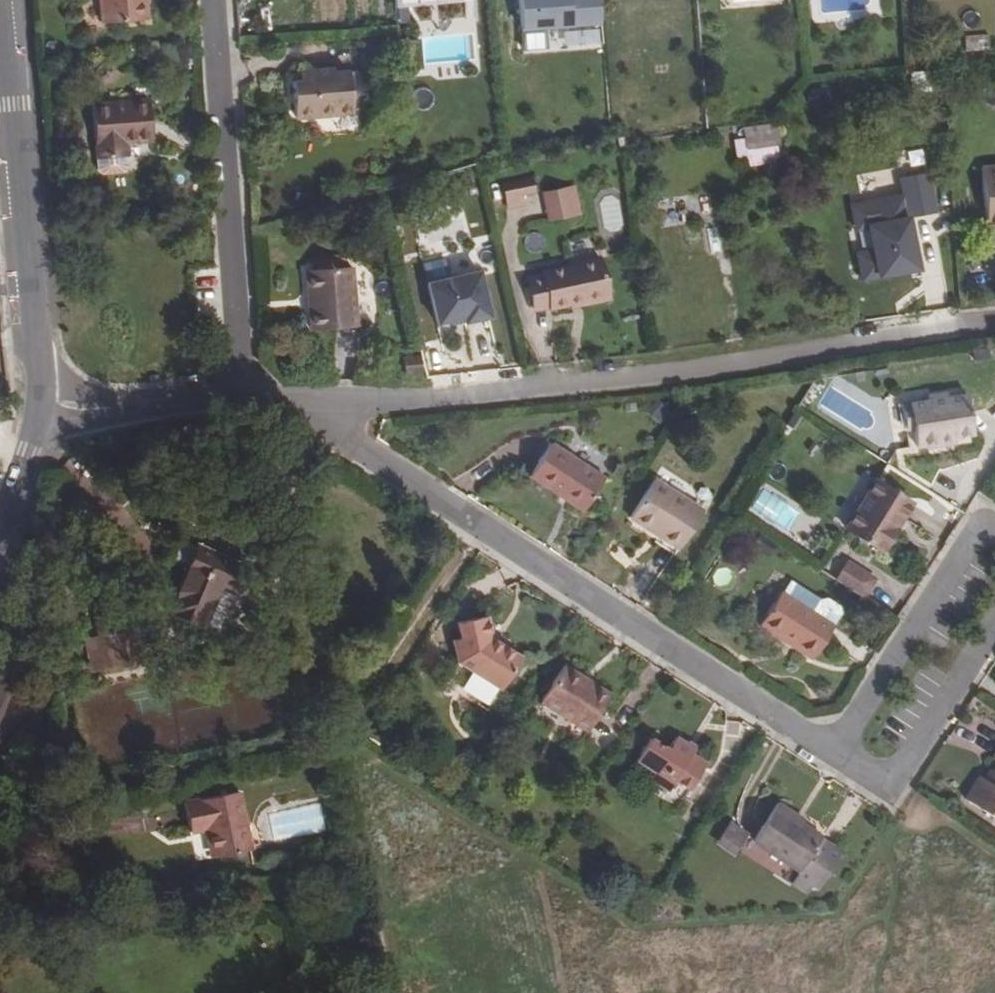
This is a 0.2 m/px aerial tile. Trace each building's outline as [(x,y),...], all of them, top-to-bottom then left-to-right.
[(102,23),(147,20),(146,0),(100,0),(102,23)] [(601,23),(599,0),(519,0),(523,50),(547,48),(545,28),(581,25),(601,23)] [(603,43),(601,23),(581,25),(583,45),(603,43)] [(965,35),(966,51),(989,50),(989,35),(965,35)] [(315,115),(315,117),(337,116),(337,114),(353,113),(350,71),(334,72),(333,66),(308,68),(309,78),(300,79),(292,79),(295,117),(315,115)] [(308,68),(299,69),(300,79),(309,78),(308,68)] [(147,98),(90,103),(95,158),(97,158),(98,170),(102,172),(122,171),(124,167),(124,156),(126,155),(125,142),(151,140),(147,98)] [(778,145),(776,129),(744,132),(745,149),(778,145)] [(983,164),(990,223),(994,223),(994,163),(983,164)] [(934,212),(927,173),(926,173),(901,177),(899,177),(902,196),(851,206),(855,228),(867,226),(872,251),(856,253),(860,279),(916,269),(910,234),(906,234),(903,220),(907,219),(906,217),(934,212)] [(531,179),(502,185),(507,208),(522,205),(520,195),(534,193),(531,179)] [(574,216),(568,187),(540,193),(546,222),(574,216)] [(913,219),(919,256),(937,253),(931,216),(913,219)] [(65,240),(55,241),(58,260),(67,259),(65,240)] [(627,243),(613,247),(616,255),(629,252),(627,243)] [(598,259),(524,276),(533,313),(580,302),(580,305),(608,299),(598,259)] [(308,307),(310,330),(357,327),(353,266),(305,269),(307,292),(312,291),(313,308),(308,307)] [(490,316),(480,271),(428,282),(437,322),(452,319),(463,317),(464,322),(490,316)] [(421,356),(402,356),(403,375),(422,373),(421,356)] [(912,425),(916,447),(925,445),(933,444),(934,447),(956,443),(955,437),(973,435),(967,395),(948,398),(947,393),(927,396),(928,401),(909,404),(912,425)] [(905,426),(912,425),(909,404),(902,405),(905,426)] [(605,477),(551,442),(530,476),(584,511),(605,477)] [(628,518),(678,550),(703,510),(654,478),(628,518)] [(876,480),(844,528),(880,551),(911,504),(876,480)] [(190,566),(198,548),(182,540),(174,559),(190,566)] [(246,567),(199,546),(198,548),(190,566),(170,610),(201,624),(202,623),(218,585),(233,592),(235,593),(246,567)] [(835,577),(847,560),(833,551),(822,569),(835,577)] [(847,559),(835,579),(866,597),(878,577),(847,559)] [(781,593),(779,592),(759,624),(786,641),(788,638),(815,655),(833,626),(841,614),(839,607),(826,598),(819,599),(790,580),(781,593)] [(233,592),(218,585),(202,623),(218,630),(233,592)] [(93,672),(140,663),(131,613),(101,619),(104,637),(87,640),(93,672)] [(487,615),(457,621),(461,637),(452,638),(456,661),(501,689),(522,657),(492,638),(487,615)] [(813,658),(815,655),(788,638),(786,641),(813,658)] [(30,673),(34,657),(19,653),(15,669),(30,673)] [(587,732),(610,694),(563,664),(539,701),(587,732)] [(9,684),(0,681),(0,705),(9,684)] [(692,755),(696,749),(676,736),(667,750),(649,739),(636,760),(653,771),(649,777),(669,790),(675,781),(688,790),(705,763),(692,755)] [(987,781),(979,777),(964,799),(994,819),(994,768),(987,781)] [(184,803),(190,833),(205,830),(211,858),(252,849),(240,791),(184,803)] [(804,819),(777,802),(745,852),(807,892),(811,885),(817,889),(842,851),(821,838),(822,836),(802,823),(804,819)] [(730,819),(715,842),(736,856),(751,833),(730,819)]
